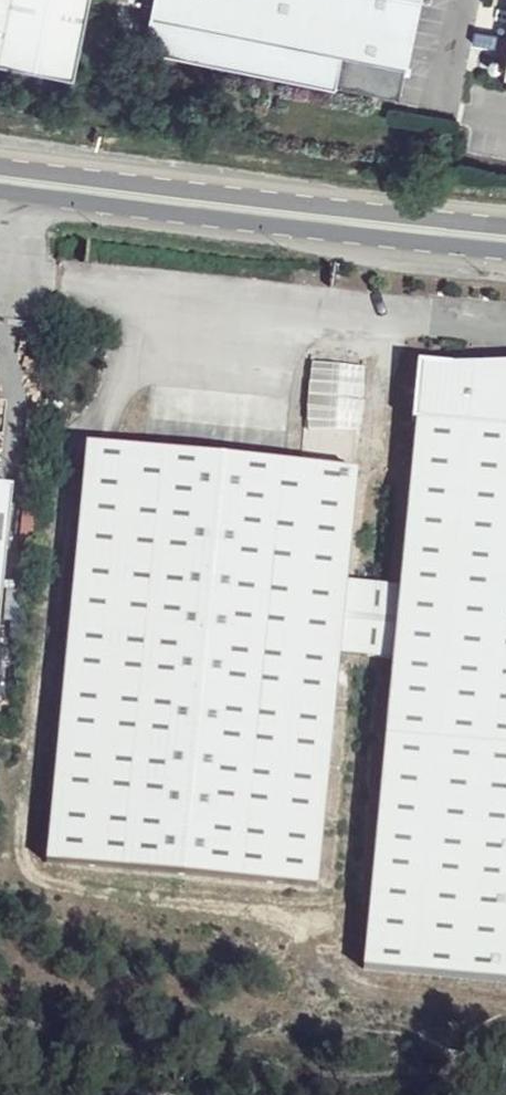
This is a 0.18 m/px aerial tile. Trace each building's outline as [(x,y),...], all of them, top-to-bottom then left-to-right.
[(0,52),(0,56),(72,71),(86,0),(10,0),(0,52)] [(10,0),(0,0),(0,52),(10,0)] [(139,44),(396,95),(414,0),(148,0),(139,44)] [(416,367),(411,428),(417,428),(400,587),(347,582),(357,476),(366,367),(310,363),(302,456),(86,437),(44,858),(318,883),(338,650),(390,655),(364,972),(505,986),(505,376),(416,367)] [(14,481),(0,479),(0,618),(14,481)]
